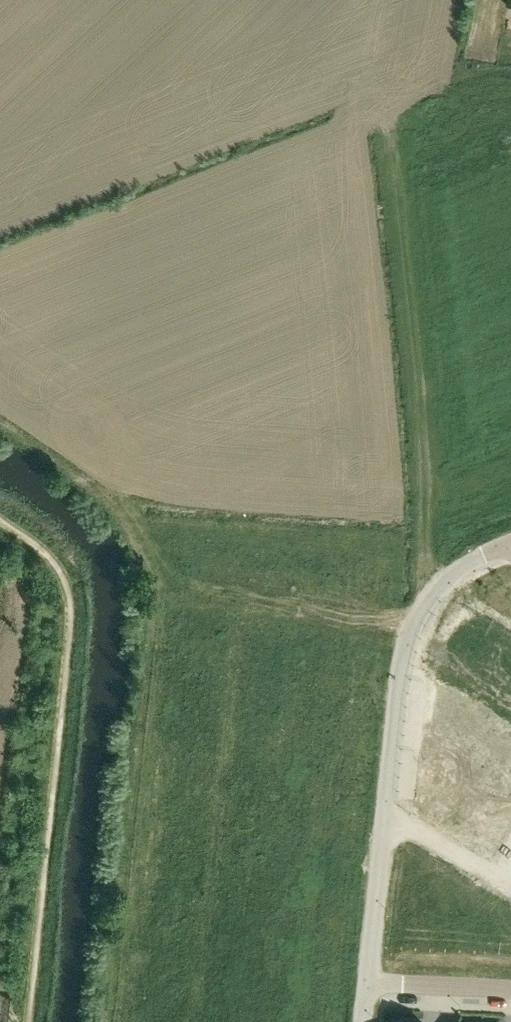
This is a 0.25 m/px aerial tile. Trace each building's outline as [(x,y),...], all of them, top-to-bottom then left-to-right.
[(440,814),(439,816),(460,829),(461,827),(460,827),(482,789),(462,777),(467,769),(455,762),(442,784),(453,790),(439,813),(440,814)] [(460,827),(461,827),(481,839),(495,816),(506,823),(510,815),(510,796),(508,794),(503,802),(482,789),(460,827)]
